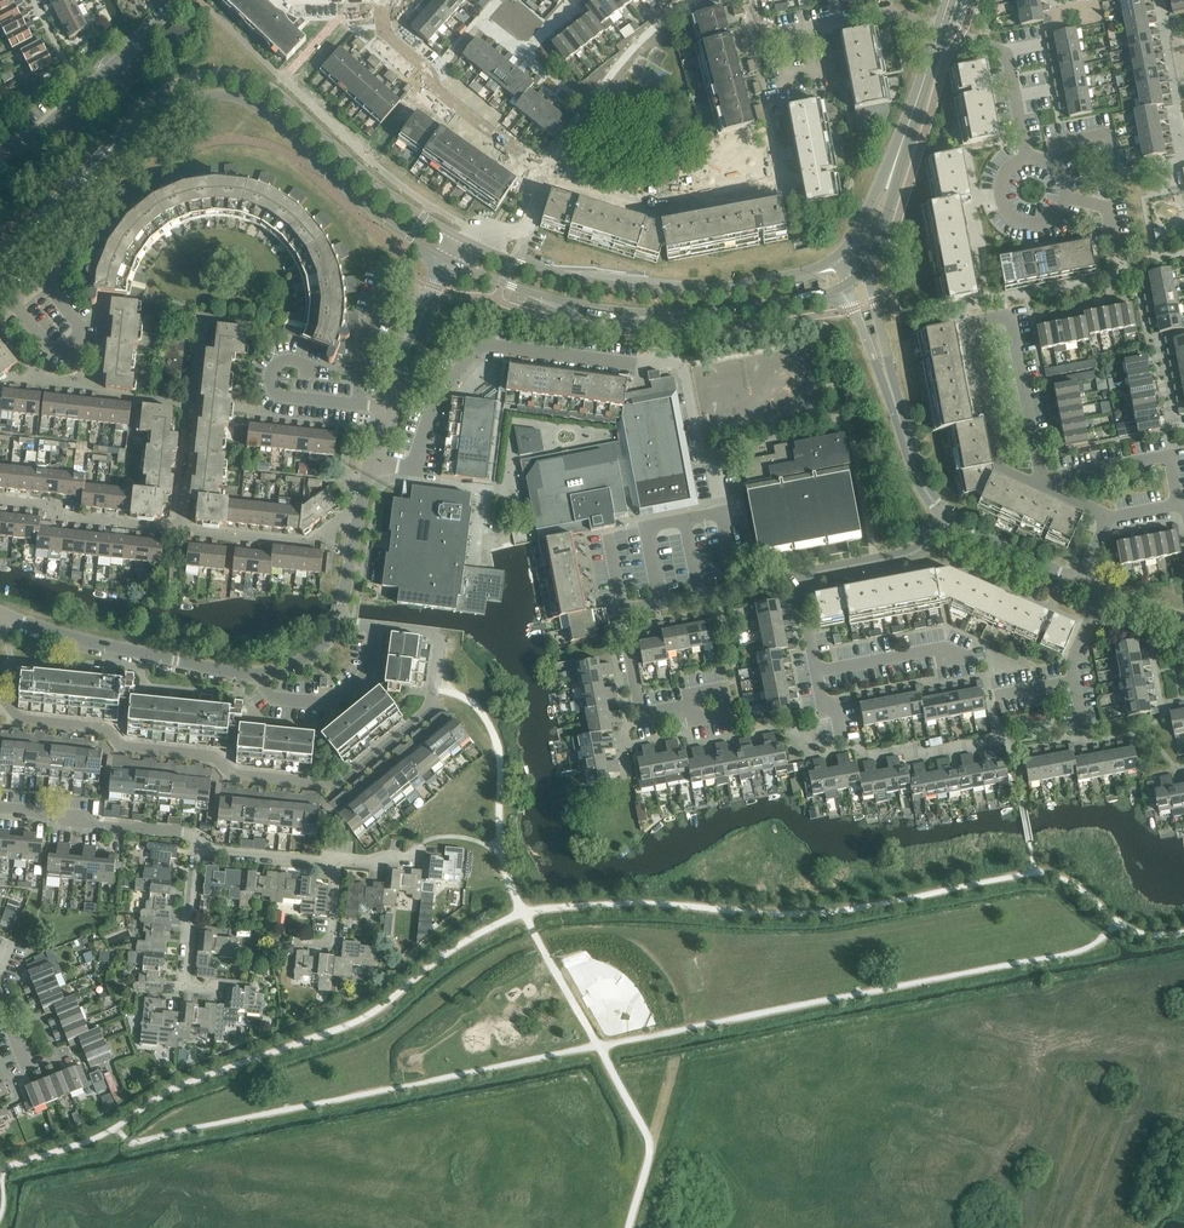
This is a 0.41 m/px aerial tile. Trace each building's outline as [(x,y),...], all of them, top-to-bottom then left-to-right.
[(15,5),(16,7),(23,4),(21,0),(19,0),(14,3),(12,0),(0,0),(0,13),(15,5)] [(57,14),(58,17),(77,6),(74,0),(63,0),(52,6),(51,3),(44,7),(46,12),(53,8),(57,14)] [(286,61),(306,40),(299,33),(306,25),(301,20),(294,28),(289,24),(284,16),(276,12),(266,2),(265,0),(222,0),(286,61)] [(430,7),(428,9),(445,24),(453,15),(436,0),(432,0),(434,2),(430,7)] [(453,15),(461,6),(454,0),(436,0),(453,15)] [(590,14),(600,26),(605,31),(614,24),(609,19),(609,18),(596,1),(596,0),(592,0),(593,2),(588,7),(583,1),(579,4),(584,10),(586,9),(590,14)] [(596,1),(609,18),(619,11),(610,0),(596,0),(596,1)] [(619,11),(629,4),(626,0),(610,0),(619,11)] [(1019,13),(1041,9),(1041,12),(1050,10),(1049,5),(1040,6),(1039,0),(1023,0),(1017,1),(1019,13)] [(1124,14),(1146,9),(1147,13),(1155,11),(1154,5),(1146,7),(1145,0),(1131,0),(1122,2),(1124,14)] [(1172,2),(1175,15),(1183,13),(1183,0),(1172,2)] [(426,11),(422,16),(420,18),(436,33),(445,24),(428,9),(430,7),(423,1),(420,5),(426,11)] [(732,5),(735,16),(744,14),(741,3),(732,5)] [(1,26),(21,16),(22,18),(29,15),(26,10),(19,14),(16,7),(15,5),(0,13),(0,25),(1,26)] [(59,19),(62,25),(64,28),(83,17),(77,6),(58,17),(57,14),(50,18),(52,23),(59,19)] [(698,46),(721,133),(718,133),(718,135),(754,125),(753,124),(750,125),(744,104),(748,103),(728,30),(725,30),(719,10),(723,9),(722,8),(690,16),(691,17),(692,17),(698,38),(696,38),(696,39),(709,36),(711,41),(694,45),(695,47),(698,46)] [(1041,9),(1019,13),(1021,26),(1043,21),(1043,24),(1052,22),(1051,17),(1043,18),(1041,12),(1041,9)] [(1124,14),(1127,25),(1149,21),(1149,24),(1158,23),(1157,17),(1148,19),(1147,13),(1146,9),(1124,14)] [(420,18),(422,16),(415,10),(412,14),(418,20),(411,27),(428,42),(436,33),(420,18)] [(579,23),(573,27),(571,29),(585,46),(595,39),(581,21),(583,20),(578,14),(574,17),(579,23)] [(590,14),(583,20),(581,21),(595,39),(605,31),(600,26),(590,14)] [(1,26),(7,37),(26,27),(28,29),(34,26),(32,21),(25,25),(22,18),(21,16),(1,26)] [(64,28),(62,25),(55,29),(58,33),(65,30),(69,39),(79,34),(82,38),(94,32),(91,26),(88,27),(83,17),(64,28)] [(181,19),(175,24),(186,36),(192,31),(181,19)] [(569,30),(564,35),(562,36),(576,54),(585,46),(571,29),(573,27),(569,21),(565,24),(569,30)] [(1127,25),(1129,37),(1151,33),(1152,36),(1160,35),(1159,29),(1151,31),(1149,24),(1149,21),(1127,25)] [(626,37),(636,30),(631,23),(621,30),(626,37)] [(175,24),(170,30),(180,41),(186,36),(175,24)] [(26,27),(7,37),(13,49),(32,38),(33,40),(40,36),(38,32),(31,35),(28,29),(26,27)] [(853,78),(849,79),(858,127),(885,122),(890,111),(888,103),(891,102),(891,101),(888,101),(884,80),(887,80),(886,79),(870,82),(869,77),(885,73),(885,72),(880,73),(878,63),(881,63),(876,39),(874,39),(872,30),(877,29),(877,27),(841,34),(841,35),(844,35),(853,78)] [(562,36),(564,35),(559,29),(555,32),(560,38),(552,44),(565,62),(576,54),(562,36)] [(1054,36),(1055,43),(1056,45),(1078,41),(1075,29),(1054,33),(1054,31),(1045,32),(1046,38),(1054,36)] [(170,30),(164,35),(175,46),(180,41),(170,30)] [(1129,37),(1131,49),(1153,45),(1154,48),(1162,47),(1161,41),(1153,43),(1152,36),(1151,33),(1129,37)] [(175,46),(164,35),(158,40),(169,52),(175,46)] [(463,55),(472,63),(486,45),(489,47),(494,41),(490,37),(485,44),(477,38),(463,55)] [(351,45),(356,48),(362,41),(357,38),(351,45)] [(750,49),(747,38),(741,39),(744,51),(750,49)] [(829,42),(831,54),(840,52),(838,40),(829,42)] [(21,51),(27,62),(47,52),(48,54),(55,51),(53,46),(46,50),(41,41),(21,51)] [(362,41),(356,48),(360,52),(366,46),(362,41)] [(1056,48),(1057,55),(1058,57),(1080,53),(1078,41),(1056,45),(1055,43),(1047,44),(1048,50),(1056,48)] [(472,63),(482,70),(496,53),(498,55),(504,48),(499,45),(494,51),(489,47),(486,45),(472,63)] [(1131,49),(1133,61),(1155,57),(1156,60),(1164,59),(1163,53),(1155,55),(1154,48),(1153,45),(1131,49)] [(323,69),(331,76),(349,55),(340,48),(320,70),(321,71),(323,69)] [(47,52),(27,62),(33,74),(52,64),(53,65),(61,62),(58,57),(51,61),(48,54),(47,52)] [(482,70),(491,78),(505,61),(508,63),(513,56),(509,52),(504,59),(498,55),(496,53),(482,70)] [(1059,60),(1060,66),(1060,69),(1082,65),(1080,53),(1058,57),(1057,55),(1049,56),(1050,62),(1059,60)] [(331,76),(339,84),(358,63),(349,55),(331,76)] [(367,61),(371,65),(377,58),(373,55),(367,61)] [(1133,61),(1136,73),(1158,69),(1158,72),(1167,70),(1166,65),(1157,66),(1156,60),(1155,57),(1133,61)] [(377,58),(371,65),(376,69),(382,62),(377,58)] [(491,78),(501,86),(515,68),(517,70),(523,63),(518,60),(513,67),(508,63),(505,61),(491,78)] [(756,71),(753,60),(747,61),(750,73),(756,71)] [(339,84),(348,92),(366,71),(358,63),(339,84)] [(833,64),(836,76),(845,74),(842,63),(833,64)] [(991,93),(990,86),(989,85),(986,86),(982,65),(985,64),(985,63),(949,70),(949,71),(952,71),(956,92),(953,92),(954,94),(970,91),(971,96),(955,99),(955,100),(960,99),(962,109),(959,109),(964,133),(966,133),(968,143),(963,144),(963,145),(999,138),(999,137),(996,137),(987,94),(991,93)] [(130,65),(125,71),(135,82),(141,77),(130,65)] [(1061,72),(1062,78),(1063,81),(1085,77),(1082,65),(1060,69),(1060,66),(1051,68),(1052,74),(1061,72)] [(501,86),(510,93),(524,76),(527,78),(532,71),(528,68),(522,74),(517,70),(515,68),(501,86)] [(1136,73),(1138,85),(1160,81),(1161,84),(1169,82),(1168,77),(1160,78),(1158,72),(1158,69),(1136,73)] [(384,77),(388,80),(394,74),(390,70),(384,77)] [(125,71),(119,76),(130,87),(135,82),(125,71)] [(348,92),(357,99),(375,78),(366,71),(348,92)] [(394,74),(388,80),(393,84),(399,77),(394,74)] [(510,93),(520,101),(529,89),(530,89),(534,84),(536,86),(541,79),(537,75),(532,82),(527,78),(524,76),(510,93)] [(119,76),(113,81),(124,93),(130,87),(119,76)] [(1063,84),(1064,90),(1065,93),(1087,89),(1085,77),(1063,81),(1062,78),(1054,80),(1055,85),(1063,84)] [(357,99),(365,107),(384,86),(375,78),(357,99)] [(475,80),(471,85),(479,92),(484,87),(475,80)] [(113,81),(108,86),(119,98),(124,93),(113,81)] [(1138,85),(1140,97),(1162,93),(1163,96),(1171,94),(1170,89),(1162,90),(1161,84),(1160,81),(1138,85)] [(762,93),(759,82),(753,83),(756,95),(762,93)] [(403,90),(408,94),(414,87),(409,83),(403,90)] [(119,98),(108,86),(102,92),(113,103),(119,98)] [(365,107),(374,115),(392,94),(384,86),(365,107)] [(515,107),(525,115),(539,97),(541,99),(546,92),(542,88),(537,95),(530,89),(529,89),(520,101),(515,107)] [(1065,96),(1066,102),(1067,105),(1089,101),(1087,89),(1065,93),(1064,90),(1056,92),(1057,97),(1065,96)] [(1140,97),(1143,109),(1158,106),(1158,107),(1164,105),(1165,108),(1173,106),(1172,101),(1164,102),(1163,96),(1162,93),(1140,97)] [(392,94),(374,115),(382,121),(380,123),(381,124),(401,101),(392,94)] [(525,115),(534,122),(549,105),(551,106),(556,100),(552,96),(546,103),(541,99),(539,97),(525,115)] [(800,174),(801,181),(802,182),(805,181),(809,202),(806,203),(806,204),(842,197),(842,196),(839,197),(835,176),(838,175),(838,174),(821,177),(820,172),(837,169),(836,167),(831,168),(829,159),(832,158),(827,135),(825,135),(821,114),(823,113),(821,102),(824,102),(824,100),(787,107),(788,109),(791,108),(804,174),(800,174)] [(1067,105),(1066,102),(1058,104),(1059,109),(1068,108),(1069,117),(1091,113),(1089,101),(1067,105)] [(534,122),(544,130),(558,112),(560,114),(565,107),(561,104),(556,110),(551,106),(549,105),(534,122)] [(766,122),(761,104),(753,107),(758,124),(766,122)] [(86,106),(80,112),(91,123),(97,118),(86,106)] [(1135,110),(1138,122),(1160,118),(1160,121),(1169,119),(1168,114),(1159,116),(1158,107),(1158,106),(1143,109),(1135,110)] [(558,112),(544,130),(553,137),(567,120),(569,122),(575,115),(570,111),(565,118),(560,114),(558,112)] [(80,112),(75,117),(85,128),(91,123),(80,112)] [(398,139),(399,140),(400,138),(417,151),(417,152),(418,153),(425,142),(430,145),(420,159),(421,159),(423,157),(496,208),(494,211),(495,212),(516,182),(515,181),(513,184),(496,172),(498,169),(436,125),(434,128),(416,115),(418,112),(417,112),(398,139)] [(75,117),(69,122),(80,134),(85,128),(75,117)] [(1138,122),(1140,134),(1162,130),(1163,133),(1171,131),(1170,126),(1162,127),(1160,121),(1160,118),(1138,122)] [(69,122),(63,127),(74,139),(80,134),(69,122)] [(63,127),(58,132),(69,144),(74,139),(63,127)] [(1140,134),(1142,146),(1164,142),(1165,145),(1173,143),(1172,138),(1164,139),(1163,133),(1162,130),(1140,134)] [(69,144),(58,132),(52,137),(63,149),(69,144)] [(1164,142),(1142,146),(1145,158),(1166,154),(1167,157),(1175,155),(1174,150),(1166,151),(1165,145),(1164,142)] [(783,149),(785,161),(794,159),(791,148),(783,149)] [(981,296),(975,267),(962,200),(967,199),(958,154),(962,154),(961,153),(925,159),(926,161),(929,160),(937,204),(920,207),(921,208),(924,207),(942,302),(938,303),(939,304),(981,296)] [(169,174),(165,175),(169,184),(171,185),(173,184),(169,174)] [(216,213),(215,182),(205,183),(205,182),(194,184),(194,185),(184,187),(174,191),(174,190),(163,195),(164,195),(154,200),(146,206),(145,205),(136,213),(137,213),(129,220),(123,228),(122,227),(115,237),(116,237),(110,246),(106,255),(105,255),(101,266),(102,266),(98,276),(98,279),(94,279),(96,271),(91,270),(89,270),(87,271),(86,274),(87,275),(88,277),(89,278),(84,292),(90,293),(89,301),(90,303),(90,304),(92,305),(95,305),(96,304),(97,302),(98,292),(143,297),(148,278),(133,273),(137,261),(151,241),(170,226),(192,217),(216,213)] [(301,337),(331,349),(327,358),(327,361),(328,362),(329,363),(330,363),(331,363),(332,363),(333,363),(334,362),(334,361),(337,353),(344,355),(344,351),(345,340),(347,340),(348,339),(349,337),(349,335),(349,334),(348,333),(347,332),(342,331),(340,339),(337,338),(338,334),(339,324),(340,324),(342,313),(341,313),(342,303),(340,293),(341,292),(339,281),(338,281),(337,271),(333,261),(334,261),(329,250),(328,251),(324,241),(317,233),(318,232),(311,223),(310,224),(303,216),(295,210),(296,209),(286,202),(286,203),(278,197),(268,193),(268,192),(258,188),(257,189),(247,185),(237,184),(237,183),(226,182),(225,183),(215,182),(216,213),(240,216),(259,223),(265,226),(282,239),(296,256),(298,260),(305,275),(307,283),(310,303),(309,315),(287,313),(283,330),(301,337)] [(290,198),(292,198),(298,190),(295,188),(288,197),(290,198)] [(292,198),(295,200),(302,191),(298,189),(298,190),(292,198)] [(136,191),(133,194),(140,202),(141,201),(142,200),(142,198),(141,197),(136,191)] [(295,200),(298,202),(304,195),(305,194),(302,191),(295,200)] [(551,192),(541,227),(542,228),(543,224),(563,231),(562,234),(564,234),(567,225),(572,226),(568,238),(569,238),(570,237),(634,257),(633,258),(634,259),(636,255),(656,261),(655,263),(657,263),(662,247),(665,246),(660,220),(655,221),(646,218),(645,221),(573,199),(572,202),(552,196),(553,193),(551,192)] [(140,202),(133,194),(133,193),(130,195),(137,205),(140,202)] [(126,198),(127,199),(134,207),(137,205),(130,195),(126,198)] [(304,195),(298,202),(299,205),(301,206),(307,197),(304,195)] [(780,197),(660,220),(665,246),(668,262),(669,261),(669,258),(786,236),(787,239),(788,239),(780,197)] [(134,207),(127,199),(124,201),(129,207),(130,208),(131,208),(133,208),(134,207)] [(315,220),(317,220),(325,214),(322,211),(314,218),(315,220)] [(317,220),(320,223),(328,217),(326,214),(325,214),(317,220)] [(110,216),(107,219),(115,225),(117,224),(119,223),(110,216)] [(320,223),(322,226),(330,221),(331,220),(328,217),(320,223)] [(107,218),(104,222),(113,228),(115,225),(107,219),(107,218)] [(330,221),(322,226),(322,229),(323,231),(332,224),(330,221)] [(102,225),(103,225),(110,231),(113,228),(104,222),(102,225)] [(110,231),(103,225),(100,229),(109,235),(111,233),(110,231)] [(1154,232),(1156,240),(1166,238),(1164,230),(1154,232)] [(1089,241),(1078,243),(1084,273),(1094,271),(1094,274),(1096,274),(1089,241)] [(334,249),(335,250),(345,245),(343,242),(337,245),(335,246),(335,247),(334,249)] [(1078,243),(1067,246),(1072,275),(1084,273),(1078,243)] [(335,250),(336,254),(347,249),(346,245),(345,245),(335,250)] [(1067,246),(1055,248),(1061,277),(1072,275),(1067,246)] [(1055,248),(1044,250),(1050,279),(1061,277),(1055,248)] [(1104,250),(1106,259),(1113,257),(1111,248),(1104,250)] [(338,257),(348,253),(349,252),(347,249),(336,254),(338,257)] [(1044,250),(1033,252),(1038,281),(1050,279),(1044,250)] [(1033,252),(1021,254),(1027,284),(1038,281),(1033,252)] [(1021,254),(1010,256),(1016,286),(1027,284),(1021,254)] [(1016,286),(1010,256),(999,258),(1005,291),(1006,291),(1006,288),(1016,286)] [(1149,275),(1150,282),(1150,284),(1172,280),(1170,268),(1149,272),(1148,270),(1139,271),(1140,277),(1149,275)] [(1151,287),(1152,294),(1153,296),(1175,292),(1172,280),(1150,284),(1150,282),(1141,283),(1143,289),(1151,287)] [(1153,299),(1154,305),(1155,308),(1177,304),(1175,292),(1153,296),(1152,294),(1144,295),(1145,301),(1153,299)] [(113,330),(139,333),(141,318),(137,317),(139,303),(112,300),(110,318),(114,318),(113,330)] [(1119,307),(1124,329),(1125,335),(1137,332),(1132,304),(1119,307)] [(1155,311),(1157,317),(1157,320),(1179,316),(1177,304),(1155,308),(1154,305),(1146,307),(1147,312),(1155,311)] [(1119,307),(1107,309),(1112,331),(1124,329),(1119,307)] [(1107,309),(1095,311),(1100,333),(1112,331),(1107,309)] [(1083,314),(1084,318),(1085,318),(1088,336),(1100,333),(1095,311),(1083,314)] [(1157,320),(1157,317),(1148,319),(1149,324),(1158,323),(1159,332),(1182,328),(1179,316),(1157,320)] [(1084,318),(1073,321),(1077,343),(1089,340),(1088,336),(1085,318),(1084,318)] [(1073,321),(1061,323),(1065,345),(1077,343),(1073,321)] [(1061,323),(1049,325),(1053,347),(1065,345),(1061,323)] [(206,350),(205,362),(201,398),(205,398),(204,405),(204,409),(230,411),(231,408),(232,397),(228,397),(233,354),(245,355),(248,328),(218,325),(215,351),(206,350)] [(1053,347),(1049,325),(1036,327),(1041,350),(1053,347)] [(1053,506),(991,478),(990,478),(979,421),(975,422),(957,326),(915,334),(915,336),(918,335),(937,430),(933,430),(934,431),(950,428),(959,472),(955,472),(956,474),(961,473),(963,484),(964,483),(966,493),(961,494),(962,496),(976,493),(983,496),(977,508),(978,509),(979,506),(990,511),(991,509),(1000,513),(999,515),(1000,515),(1001,513),(1010,518),(1009,520),(1031,529),(1032,527),(1041,532),(1039,536),(1040,537),(1047,521),(1052,524),(1045,539),(1046,539),(1047,537),(1067,546),(1066,548),(1067,549),(1082,515),(1081,515),(1079,518),(1060,509),(1061,506),(1054,502),(1053,506)] [(106,358),(132,361),(134,347),(138,348),(139,333),(113,330),(111,341),(108,341),(106,358)] [(1175,348),(1175,350),(1183,349),(1183,336),(1174,338),(1173,336),(1164,337),(1165,343),(1174,341),(1175,348)] [(254,344),(263,345),(264,338),(255,337),(254,344)] [(18,363),(0,341),(0,377),(18,363)] [(1177,360),(1178,362),(1183,361),(1183,349),(1175,350),(1175,348),(1167,349),(1168,355),(1176,353),(1177,360)] [(1124,361),(1126,373),(1148,369),(1146,357),(1124,361)] [(132,361),(106,358),(104,376),(107,376),(106,388),(133,391),(135,375),(131,375),(132,361)] [(1179,372),(1180,374),(1183,373),(1183,361),(1178,362),(1177,360),(1169,361),(1170,367),(1178,365),(1179,372)] [(622,420),(625,394),(627,380),(510,365),(506,392),(519,394),(518,407),(622,420)] [(1126,373),(1128,385),(1151,381),(1148,369),(1126,373)] [(649,382),(651,381),(661,379),(659,371),(647,373),(649,382)] [(1182,384),(1182,386),(1183,386),(1183,373),(1180,374),(1179,372),(1171,373),(1172,379),(1180,377),(1182,384)] [(625,394),(622,420),(627,445),(637,498),(639,506),(644,510),(697,500),(675,383),(674,376),(661,379),(651,381),(652,389),(625,394)] [(1056,399),(1078,395),(1084,393),(1082,381),(1078,382),(1073,383),(1068,384),(1063,385),(1058,386),(1054,387),(1056,399)] [(1128,385),(1131,397),(1153,393),(1151,381),(1128,385)] [(1,412),(14,413),(16,391),(18,392),(19,384),(15,384),(14,391),(3,390),(1,412)] [(1183,395),(1183,396),(1183,386),(1182,386),(1182,384),(1173,385),(1174,391),(1183,389),(1183,395)] [(14,413),(26,415),(29,393),(31,393),(32,386),(27,385),(26,392),(18,392),(16,391),(14,413)] [(42,416),(55,418),(57,396),(60,396),(60,389),(56,388),(55,396),(44,394),(42,416)] [(55,418),(67,419),(70,397),(72,398),(73,390),(68,390),(67,397),(60,396),(57,396),(55,418)] [(67,419),(79,421),(82,399),(84,399),(85,392),(80,391),(79,398),(72,398),(70,397),(67,419)] [(519,394),(506,392),(497,396),(484,402),(483,415),(496,416),(505,412),(518,407),(519,394)] [(29,393),(26,415),(39,416),(41,394),(31,393),(29,393)] [(79,421),(92,422),(94,400),(96,400),(97,393),(93,393),(92,400),(84,399),(82,399),(79,421)] [(1131,397),(1133,409),(1155,405),(1153,393),(1131,397)] [(1056,399),(1058,411),(1080,407),(1078,395),(1056,399)] [(441,476),(464,479),(487,482),(496,416),(483,415),(484,402),(451,397),(451,398),(441,475),(441,476)] [(92,422),(104,423),(106,401),(96,400),(94,400),(92,422)] [(104,423),(116,425),(119,403),(106,401),(104,423)] [(119,403),(116,425),(129,426),(132,404),(119,403)] [(143,405),(140,432),(152,434),(152,433),(170,435),(170,434),(173,409),(143,405)] [(1133,409),(1135,421),(1157,417),(1155,405),(1133,409)] [(1058,411),(1061,423),(1083,419),(1080,407),(1058,411)] [(198,426),(197,438),(224,441),(225,427),(229,427),(230,411),(204,409),(202,427),(198,426)] [(1157,417),(1135,421),(1138,434),(1160,429),(1157,417)] [(247,446),(260,448),(263,426),(265,426),(266,419),(261,418),(260,425),(250,424),(247,446)] [(260,448),(272,449),(275,427),(277,427),(278,420),(273,419),(273,427),(265,426),(263,426),(260,448)] [(1061,423),(1063,435),(1085,431),(1083,419),(1061,423)] [(272,449),(285,450),(287,428),(289,429),(290,421),(286,421),(285,428),(277,427),(275,427),(272,449)] [(285,450),(297,452),(299,430),(302,430),(302,423),(298,422),(297,429),(289,429),(287,428),(285,450)] [(297,452),(309,453),(312,431),(314,431),(315,424),(310,423),(309,431),(302,430),(299,430),(297,452)] [(309,453),(322,454),(324,432),(326,433),(327,425),(322,425),(322,432),(314,431),(312,431),(309,453)] [(324,432),(322,454),(335,456),(337,434),(338,434),(339,427),(335,426),(334,433),(326,433),(324,432)] [(535,433),(532,431),(527,432),(522,434),(520,439),(520,444),(522,449),(527,452),(532,452),(532,453),(543,451),(541,440),(540,440),(539,437),(537,434),(535,433)] [(1085,431),(1063,435),(1065,447),(1087,443),(1085,431)] [(152,433),(152,434),(151,447),(147,446),(145,462),(172,465),(174,447),(177,448),(178,447),(179,435),(170,434),(170,435),(152,433)] [(746,487),(760,558),(774,556),(776,566),(849,552),(847,542),(861,539),(847,468),(846,469),(846,466),(850,465),(844,434),(794,443),(794,446),(784,448),(785,452),(775,453),(775,455),(743,461),(748,487),(746,487)] [(197,467),(224,470),(226,455),(222,454),(224,441),(197,438),(196,450),(199,450),(197,467)] [(622,446),(602,450),(617,461),(627,513),(634,512),(644,510),(639,506),(637,498),(627,445),(622,446)] [(538,530),(539,540),(571,534),(571,535),(583,533),(582,529),(590,528),(591,531),(616,527),(614,516),(627,513),(627,510),(617,461),(602,450),(537,463),(534,467),(531,466),(528,468),(527,472),(529,475),(526,479),(536,531),(538,530)] [(172,465),(145,462),(144,477),(147,477),(146,491),(164,493),(164,494),(172,495),(174,482),(170,482),(172,465)] [(9,489),(11,467),(0,466),(0,488),(9,489)] [(9,489),(21,490),(24,468),(11,467),(9,489)] [(222,486),(224,470),(197,467),(195,485),(192,484),(190,497),(199,498),(199,497),(217,499),(217,498),(219,485),(222,486)] [(21,490),(34,492),(36,470),(24,468),(21,490)] [(34,492),(46,493),(49,471),(36,470),(34,492)] [(46,493),(59,494),(61,473),(49,471),(46,493)] [(59,494),(71,496),(73,474),(61,473),(59,494)] [(71,496),(83,497),(85,485),(86,475),(73,474),(71,496)] [(308,486),(322,488),(323,481),(309,479),(308,486)] [(302,509),(300,531),(301,531),(303,534),(335,508),(339,507),(335,494),(334,494),(331,484),(312,499),(313,500),(303,508),(302,508),(302,509)] [(81,507),(94,508),(97,486),(85,485),(83,497),(81,507)] [(94,508),(107,509),(109,488),(97,486),(94,508)] [(501,602),(505,572),(490,570),(462,567),(471,495),(412,487),(411,501),(396,500),(392,532),(399,533),(396,556),(389,555),(385,587),(399,589),(397,603),(485,615),(487,600),(501,602)] [(107,509),(119,511),(122,489),(109,488),(107,509)] [(119,511),(131,512),(134,490),(122,489),(119,511)] [(131,512),(131,516),(161,519),(164,494),(164,493),(146,491),(134,489),(134,490),(131,512)] [(402,490),(401,497),(408,498),(409,491),(402,490)] [(199,498),(196,523),(226,526),(227,522),(229,501),(229,500),(217,498),(217,499),(199,497),(199,498)] [(227,522),(239,524),(241,502),(229,501),(227,522)] [(239,524),(251,525),(254,503),(241,502),(239,524)] [(251,525),(263,526),(266,505),(254,503),(251,525)] [(263,526),(276,528),(278,506),(266,505),(263,526)] [(276,528),(288,529),(290,507),(278,506),(276,528)] [(288,529),(300,531),(302,509),(290,507),(288,529)] [(1,536),(13,538),(15,516),(18,516),(18,509),(14,508),(13,516),(5,515),(3,514),(1,536)] [(13,538),(26,539),(28,517),(30,517),(31,510),(26,510),(25,517),(18,516),(15,516),(13,538)] [(26,539),(37,540),(38,540),(40,528),(41,519),(43,519),(44,512),(39,511),(38,518),(30,517),(28,517),(26,539)] [(36,550),(49,551),(52,529),(54,530),(55,522),(50,522),(49,529),(40,528),(38,540),(37,540),(36,550)] [(49,551),(62,553),(64,531),(66,531),(67,524),(62,523),(62,531),(54,530),(52,529),(49,551)] [(1173,533),(1167,534),(1164,534),(1169,556),(1181,554),(1177,533),(1179,532),(1177,524),(1172,525),(1173,533)] [(62,553),(74,554),(76,532),(78,532),(79,525),(75,525),(74,532),(66,531),(64,531),(62,553)] [(74,554),(86,555),(89,533),(91,534),(92,526),(87,526),(86,533),(78,532),(76,532),(74,554)] [(86,555),(99,557),(101,535),(103,535),(104,528),(99,527),(98,535),(91,534),(89,533),(86,555)] [(1161,535),(1155,536),(1152,537),(1157,559),(1169,556),(1164,534),(1167,534),(1165,527),(1160,528),(1161,535)] [(99,557),(111,558),(114,536),(116,536),(117,529),(112,529),(111,536),(103,535),(101,535),(99,557)] [(1150,537),(1143,538),(1140,539),(1144,561),(1157,559),(1152,537),(1155,536),(1153,529),(1148,530),(1150,537)] [(111,558),(124,560),(126,538),(128,538),(129,531),(124,530),(124,537),(116,536),(114,536),(111,558)] [(124,560),(136,561),(138,539),(140,539),(141,532),(137,531),(136,539),(128,538),(126,538),(124,560)] [(1138,539),(1131,541),(1128,541),(1132,563),(1144,561),(1140,539),(1143,538),(1141,531),(1136,532),(1138,539)] [(136,561),(148,562),(151,540),(153,540),(153,533),(149,533),(148,540),(140,539),(138,539),(136,561)] [(1128,541),(1131,541),(1129,533),(1124,534),(1126,542),(1116,544),(1120,566),(1132,563),(1128,541)] [(151,540),(148,562),(161,564),(163,542),(165,542),(166,535),(161,534),(160,541),(153,540),(151,540)] [(538,541),(541,554),(574,547),(571,535),(571,534),(539,540),(538,541)] [(186,566),(199,568),(202,546),(199,546),(192,545),(192,538),(188,537),(187,544),(189,545),(186,566)] [(199,568),(212,569),(214,547),(212,547),(204,546),(205,539),(200,538),(199,546),(202,546),(199,568)] [(214,547),(212,569),(225,571),(227,549),(216,547),(217,540),(212,540),(212,547),(214,547)] [(233,571),(246,573),(248,551),(251,551),(251,544),(247,543),(246,551),(235,549),(233,571)] [(320,551),(311,550),(308,572),(321,574),(323,552),(325,552),(326,545),(321,544),(320,551)] [(246,573),(258,574),(261,552),(263,552),(264,545),(259,545),(258,552),(251,551),(248,551),(246,573)] [(273,546),(272,554),(273,554),(271,568),(272,568),(284,570),(286,548),(273,546)] [(541,554),(543,567),(576,560),(574,547),(541,554)] [(298,549),(286,548),(284,570),(296,571),(298,549)] [(311,550),(298,549),(296,571),(308,572),(311,550)] [(261,552),(258,574),(271,576),(272,568),(271,568),(273,554),(272,554),(263,552),(261,552)] [(543,567),(545,579),(579,573),(576,560),(543,567)] [(72,570),(71,581),(78,582),(80,572),(72,570)] [(949,572),(943,570),(938,571),(934,572),(940,606),(944,605),(948,604),(946,597),(944,597),(941,582),(943,582),(942,574),(949,572)] [(934,572),(837,590),(837,594),(816,598),(815,594),(814,594),(820,627),(844,622),(842,610),(844,609),(847,609),(850,625),(851,625),(851,622),(939,605),(939,608),(941,608),(940,606),(934,572)] [(1055,615),(1048,612),(1046,615),(964,579),(965,576),(964,575),(963,579),(949,572),(942,574),(943,582),(941,582),(944,597),(946,597),(948,604),(952,606),(953,605),(1035,641),(1034,642),(1035,643),(1041,631),(1043,632),(1045,633),(1040,645),(1062,655),(1075,624),(1074,624),(1073,627),(1053,619),(1055,615)] [(545,579),(548,592),(581,586),(579,573),(545,579)] [(548,592),(550,605),(584,599),(581,586),(548,592)] [(553,618),(566,616),(593,610),(586,611),(584,599),(550,605),(553,618)] [(756,604),(758,616),(780,612),(781,615),(789,614),(788,608),(780,610),(778,600),(756,604)] [(566,616),(568,628),(595,623),(593,610),(566,616)] [(758,616),(760,628),(782,624),(783,627),(791,625),(790,620),(782,622),(781,615),(780,612),(758,616)] [(707,622),(701,624),(698,624),(702,646),(714,644),(710,622),(713,622),(711,613),(705,614),(707,622)] [(695,625),(689,626),(686,626),(690,649),(702,646),(698,624),(701,624),(699,615),(693,616),(695,625)] [(683,627),(677,628),(674,629),(678,651),(690,649),(686,626),(689,626),(687,618),(682,619),(683,627)] [(671,629),(665,630),(662,631),(666,653),(678,651),(674,629),(677,628),(675,620),(670,621),(671,629)] [(960,629),(965,631),(969,623),(963,621),(960,629)] [(663,638),(654,640),(651,640),(655,662),(668,660),(666,653),(662,631),(665,630),(663,622),(658,623),(659,632),(662,632),(663,638)] [(595,623),(568,628),(571,642),(598,637),(595,623)] [(760,628),(762,640),(785,636),(785,639),(794,637),(792,632),(784,634),(783,627),(782,624),(760,628)] [(981,638),(986,641),(990,632),(984,630),(981,638)] [(651,640),(654,640),(653,631),(647,632),(649,641),(639,643),(643,665),(655,662),(651,640)] [(990,632),(986,641),(991,643),(995,635),(990,632)] [(401,686),(410,688),(417,637),(391,634),(385,684),(380,688),(321,735),(337,755),(396,707),(385,694),(388,692),(400,694),(401,686)] [(833,635),(835,645),(842,643),(840,634),(833,635)] [(762,640),(765,652),(780,650),(786,649),(787,651),(796,649),(795,644),(786,645),(785,639),(785,636),(762,640)] [(1114,644),(1116,656),(1139,652),(1139,655),(1148,654),(1147,648),(1138,650),(1136,640),(1114,644)] [(1023,657),(1028,659),(1032,651),(1026,649),(1023,657)] [(758,653),(760,666),(782,661),(783,664),(791,663),(790,657),(782,659),(780,650),(765,652),(758,653)] [(1116,656),(1119,668),(1141,664),(1142,667),(1150,666),(1149,660),(1140,662),(1139,655),(1139,652),(1116,656)] [(576,663),(578,675),(612,669),(611,663),(600,666),(598,659),(576,663)] [(760,666),(762,678),(784,673),(785,676),(793,675),(792,669),(784,671),(783,664),(782,661),(760,666)] [(1119,668),(1121,680),(1143,676),(1144,679),(1152,677),(1151,672),(1143,674),(1142,667),(1141,664),(1119,668)] [(578,675),(581,687),(603,683),(602,677),(613,675),(612,669),(578,675)] [(135,677),(127,676),(122,676),(122,681),(22,671),(20,696),(119,706),(120,699),(124,699),(125,691),(133,692),(135,677)] [(762,678),(765,690),(787,685),(787,688),(795,686),(794,681),(786,683),(785,676),(784,673),(762,678)] [(1121,680),(1123,692),(1146,688),(1146,691),(1154,689),(1153,684),(1145,685),(1144,679),(1143,676),(1121,680)] [(977,689),(971,690),(969,691),(973,713),(985,711),(981,689),(983,689),(981,680),(976,681),(977,689)] [(966,691),(959,692),(957,693),(961,715),(973,713),(969,691),(971,690),(969,682),(964,683),(966,691)] [(581,687),(583,699),(616,693),(615,687),(604,689),(603,683),(581,687)] [(917,693),(910,694),(907,695),(911,717),(923,715),(924,715),(921,700),(920,693),(922,693),(921,684),(915,685),(917,693)] [(954,693),(947,695),(944,695),(949,717),(961,715),(957,693),(959,692),(958,684),(952,685),(954,693)] [(765,690),(767,702),(789,697),(789,700),(798,698),(797,693),(788,694),(787,688),(787,685),(765,690)] [(905,695),(898,697),(895,697),(899,719),(911,717),(907,695),(910,694),(909,686),(903,687),(905,695)] [(942,696),(935,697),(932,698),(937,720),(949,717),(944,695),(947,695),(946,686),(940,687),(942,696)] [(893,698),(886,699),(883,700),(888,722),(899,719),(895,697),(898,697),(897,688),(891,689),(893,698)] [(1123,692),(1126,704),(1148,700),(1148,703),(1157,701),(1156,696),(1147,697),(1146,691),(1146,688),(1123,692)] [(930,698),(921,700),(924,715),(923,715),(925,722),(937,720),(932,698),(935,697),(934,689),(928,690),(930,698)] [(881,700),(875,701),(871,702),(876,724),(888,722),(883,700),(886,699),(885,691),(879,692),(881,700)] [(583,699),(585,711),(607,707),(606,701),(618,699),(616,693),(583,699)] [(871,702),(875,701),(873,693),(867,694),(869,702),(859,704),(864,726),(876,724),(871,702)] [(789,697),(767,702),(769,714),(791,710),(791,712),(800,710),(799,705),(791,706),(789,700),(789,697)] [(131,699),(131,700),(129,724),(228,734),(230,718),(242,719),(243,705),(231,704),(231,709),(131,699)] [(1148,700),(1126,704),(1128,716),(1149,712),(1150,715),(1159,713),(1158,708),(1150,709),(1148,703),(1148,700)] [(1183,711),(1183,702),(1179,703),(1181,711),(1172,713),(1176,735),(1183,733),(1183,713),(1183,711)] [(585,711),(587,723),(621,716),(620,711),(609,713),(607,707),(585,711)] [(105,721),(117,722),(118,722),(119,710),(106,709),(105,721)] [(587,723),(590,735),(601,733),(612,731),(611,724),(622,722),(621,716),(587,723)] [(453,718),(443,726),(462,750),(472,742),(453,718)] [(443,726),(433,734),(453,758),(462,750),(443,726)] [(238,752),(313,759),(315,734),(240,727),(238,752)] [(578,737),(581,749),(614,743),(613,737),(602,739),(601,733),(590,735),(578,737)] [(774,733),(769,734),(775,767),(775,768),(776,773),(786,771),(787,774),(798,772),(796,763),(787,765),(783,743),(776,744),(774,733)] [(433,734),(424,742),(443,766),(453,758),(433,734)] [(765,746),(759,748),(763,770),(775,768),(775,767),(769,734),(763,735),(765,746)] [(750,737),(745,739),(751,772),(763,770),(759,748),(753,749),(750,737)] [(741,751),(735,752),(739,774),(751,772),(745,739),(739,740),(741,751)] [(1130,748),(1124,749),(1121,750),(1126,772),(1138,770),(1134,748),(1136,748),(1134,739),(1129,740),(1130,748)] [(0,770),(13,771),(16,741),(3,740),(0,770)] [(677,740),(671,741),(678,781),(690,779),(689,772),(687,761),(688,761),(685,750),(679,751),(677,740)] [(13,771),(25,772),(28,742),(16,741),(13,771)] [(668,753),(661,754),(667,784),(678,781),(671,741),(665,742),(668,753)] [(1119,750),(1112,752),(1109,752),(1114,774),(1126,772),(1121,750),(1124,749),(1122,741),(1117,742),(1119,750)] [(25,772),(38,774),(41,743),(28,742),(25,772)] [(424,742),(414,750),(433,773),(443,766),(424,742)] [(727,742),(721,743),(727,777),(739,774),(735,752),(729,753),(727,742)] [(38,774),(50,775),(53,745),(41,743),(38,774)] [(581,749),(583,761),(605,757),(604,751),(615,748),(614,743),(581,749)] [(711,757),(715,779),(717,786),(728,784),(727,777),(721,743),(715,744),(717,756),(711,757)] [(1070,752),(1063,754),(1060,754),(1064,776),(1076,774),(1074,759),(1073,752),(1075,752),(1073,743),(1068,744),(1070,752)] [(1107,753),(1100,754),(1097,755),(1102,777),(1114,774),(1109,752),(1112,752),(1111,743),(1105,744),(1107,753)] [(653,744),(647,745),(655,786),(667,784),(661,754),(655,756),(653,744)] [(50,775),(62,776),(65,746),(53,745),(50,775)] [(655,786),(647,745),(642,746),(644,758),(637,759),(640,777),(638,777),(640,789),(655,786)] [(1058,755),(1051,756),(1048,757),(1052,779),(1064,776),(1060,754),(1063,754),(1061,745),(1056,746),(1058,755)] [(62,776),(75,777),(78,747),(65,746),(62,776)] [(1095,755),(1088,756),(1085,757),(1089,779),(1102,777),(1097,755),(1100,754),(1099,746),(1093,747),(1095,755)] [(75,777),(87,779),(90,748),(78,747),(75,777)] [(703,747),(697,748),(703,781),(715,779),(711,757),(705,758),(703,747)] [(90,748),(87,779),(100,780),(103,750),(90,748)] [(694,760),(688,761),(687,761),(689,772),(690,779),(691,783),(703,781),(697,748),(692,749),(694,760)] [(1046,757),(1039,758),(1036,759),(1040,781),(1052,779),(1048,757),(1051,756),(1050,748),(1044,749),(1046,757)] [(1083,757),(1074,759),(1076,774),(1077,781),(1089,779),(1085,757),(1088,756),(1087,748),(1081,749),(1083,757)] [(995,749),(990,750),(996,784),(1014,781),(1012,773),(1007,774),(1004,760),(997,761),(995,749)] [(414,750),(405,758),(424,781),(433,773),(414,750)] [(986,763),(980,764),(984,786),(996,784),(990,750),(984,752),(986,763)] [(1036,759),(1039,758),(1038,750),(1032,751),(1034,759),(1024,761),(1028,783),(1040,781),(1036,759)] [(343,754),(339,757),(345,764),(349,761),(343,754)] [(848,788),(860,786),(861,786),(859,775),(857,764),(850,765),(848,754),(842,755),(848,788)] [(972,754),(966,755),(972,789),(984,786),(980,764),(974,765),(972,754)] [(836,791),(848,788),(842,755),(837,756),(839,767),(832,768),(836,791)] [(962,767),(956,769),(960,791),(972,789),(966,755),(960,756),(962,767)] [(898,791),(910,789),(908,778),(909,778),(907,766),(900,767),(898,756),(892,757),(898,791)] [(583,761),(585,773),(619,767),(618,761),(606,763),(605,757),(583,761)] [(886,793),(898,791),(892,757),(887,758),(889,770),(882,771),(886,793)] [(405,758),(395,766),(414,789),(424,781),(405,758)] [(825,793),(836,791),(832,768),(826,770),(824,758),(818,759),(825,793)] [(948,758),(942,759),(948,793),(960,791),(956,769),(950,770),(948,758)] [(813,795),(825,793),(818,759),(813,760),(815,772),(808,773),(809,774),(803,775),(807,799),(814,798),(813,795)] [(939,772),(932,773),(936,795),(948,793),(942,759),(936,761),(939,772)] [(874,795),(886,793),(882,771),(876,772),(874,761),(868,762),(874,795)] [(862,798),(874,795),(868,762),(863,763),(865,774),(859,775),(861,786),(860,786),(862,798)] [(924,763),(918,764),(924,798),(936,795),(932,773),(926,774),(924,763)] [(910,789),(912,800),(924,798),(918,764),(913,765),(915,776),(909,778),(908,778),(910,789)] [(395,766),(385,774),(404,797),(414,789),(395,766)] [(109,797),(122,799),(125,768),(112,767),(109,797)] [(619,767),(585,773),(588,785),(610,781),(608,774),(620,772),(619,767)] [(122,799),(134,800),(137,770),(125,768),(122,799)] [(134,800),(146,801),(150,771),(137,770),(134,800)] [(146,801),(159,802),(162,772),(150,771),(146,801)] [(159,802),(171,804),(174,773),(162,772),(159,802)] [(171,804),(183,805),(186,775),(174,773),(171,804)] [(385,774),(376,781),(395,805),(404,797),(385,774)] [(183,805),(196,806),(199,776),(186,775),(183,805)] [(1183,808),(1183,806),(1180,785),(1174,786),(1172,775),(1166,776),(1172,810),(1183,808)] [(199,776),(196,806),(209,807),(212,777),(199,776)] [(1160,812),(1172,810),(1166,776),(1161,777),(1163,789),(1156,790),(1156,791),(1150,792),(1153,806),(1159,805),(1160,812)] [(795,793),(803,791),(800,777),(792,778),(795,793)] [(376,781),(366,789),(385,813),(395,805),(376,781)] [(366,789),(357,797),(376,821),(385,813),(366,789)] [(218,825),(231,827),(234,796),(221,795),(218,825)] [(231,827),(243,828),(246,798),(234,796),(231,827)] [(357,797),(347,805),(366,828),(376,821),(357,797)] [(243,828),(255,829),(258,799),(246,798),(243,828)] [(255,829),(268,830),(271,800),(258,799),(255,829)] [(268,830),(280,832),(283,801),(271,800),(268,830)] [(280,832),(292,833),(295,803),(283,801),(280,832)] [(292,833),(304,834),(307,804),(295,803),(292,833)] [(307,804),(304,834),(317,835),(320,805),(307,804)] [(121,806),(113,805),(113,811),(105,810),(104,817),(120,819),(121,806)] [(366,828),(347,805),(337,813),(356,837),(366,828)] [(639,820),(641,827),(648,825),(647,820),(643,818),(639,820)] [(2,858),(15,860),(17,839),(10,838),(10,832),(4,831),(2,858)] [(15,860),(28,861),(30,834),(24,833),(24,840),(17,839),(15,860)] [(30,834),(28,861),(41,862),(43,842),(36,841),(36,834),(30,834)] [(243,837),(243,846),(267,847),(268,839),(243,837)] [(47,877),(61,878),(64,844),(58,843),(57,857),(49,856),(47,877)] [(145,868),(144,879),(171,882),(172,870),(170,869),(171,858),(176,859),(177,846),(148,843),(148,848),(149,850),(152,850),(152,859),(154,859),(153,869),(145,868)] [(61,878),(74,879),(76,858),(69,858),(70,844),(64,844),(61,878)] [(74,879),(87,881),(90,846),(84,846),(83,859),(76,858),(74,879)] [(87,881),(100,882),(102,861),(95,860),(96,847),(90,846),(87,881)] [(425,858),(424,872),(422,893),(433,894),(435,878),(445,879),(445,881),(460,883),(463,849),(447,848),(446,855),(454,856),(453,863),(438,861),(438,859),(425,858)] [(102,861),(100,882),(113,883),(115,869),(121,870),(122,863),(116,863),(116,856),(110,855),(109,862),(102,861)] [(229,899),(240,900),(243,872),(230,871),(230,874),(219,872),(219,868),(207,866),(204,895),(208,896),(210,894),(211,891),(219,892),(220,889),(230,890),(229,899)] [(387,872),(386,884),(384,905),(395,906),(397,890),(407,891),(407,894),(415,895),(415,898),(417,900),(421,901),(422,893),(424,872),(412,870),(411,875),(400,874),(400,872),(387,870),(387,872)] [(273,902),(277,902),(280,874),(267,872),(267,877),(256,876),(256,874),(243,872),(240,900),(239,907),(251,908),(253,892),(263,893),(263,896),(271,897),(271,900),(273,902)] [(280,874),(277,902),(281,903),(283,901),(283,898),(292,899),(292,896),(302,897),(301,913),(326,916),(329,886),(316,885),(316,880),(303,878),(303,881),(292,880),(292,875),(280,874)] [(122,878),(121,887),(129,888),(130,879),(122,878)] [(141,912),(141,916),(170,919),(171,907),(166,906),(167,895),(170,895),(171,882),(144,879),(136,879),(135,890),(151,892),(150,902),(147,902),(146,911),(143,910),(141,912)] [(384,905),(386,884),(374,883),(373,888),(362,887),(362,884),(349,883),(345,918),(357,919),(358,913),(365,914),(368,910),(368,907),(377,908),(377,911),(379,913),(383,913),(384,905)] [(18,903),(12,901),(9,909),(15,912),(18,903)] [(138,941),(137,952),(164,955),(165,942),(163,942),(164,931),(169,932),(170,919),(141,916),(140,920),(142,923),(145,923),(144,931),(147,932),(146,942),(138,941)] [(255,931),(253,942),(262,943),(263,932),(255,931)] [(200,933),(196,968),(199,968),(198,976),(216,978),(217,969),(208,968),(210,953),(220,954),(220,957),(235,958),(237,939),(213,936),(213,934),(200,933)] [(268,933),(267,942),(277,943),(277,934),(268,933)] [(341,958),(334,958),(332,976),(351,978),(353,961),(363,962),(363,965),(378,967),(380,948),(356,945),(356,943),(343,941),(341,958)] [(286,944),(285,953),(294,954),(295,946),(295,945),(294,945),(286,944)] [(68,966),(70,970),(94,960),(93,951),(83,954),(85,959),(68,966)] [(99,951),(98,958),(108,959),(109,952),(99,951)] [(164,955),(137,952),(129,951),(128,963),(144,965),(143,975),(140,975),(139,983),(136,983),(134,985),(134,989),(163,992),(164,979),(159,979),(160,968),(163,968),(164,955)] [(332,976),(334,958),(334,957),(321,956),(320,958),(309,957),(310,952),(297,951),(294,980),(299,980),(301,979),(301,976),(310,976),(310,974),(320,975),(319,991),(330,992),(330,990),(331,980),(332,976)] [(28,972),(34,984),(55,976),(48,957),(27,965),(30,971),(28,972)] [(36,990),(38,997),(60,988),(55,976),(34,984),(23,988),(26,994),(36,990)] [(226,1006),(218,1005),(216,1034),(215,1034),(215,1040),(223,1041),(224,1031),(225,1031),(226,1024),(236,1025),(237,1009),(248,1010),(247,1013),(262,1014),(264,995),(256,994),(257,988),(245,987),(245,993),(241,993),(241,990),(228,989),(226,1006)] [(41,1003),(43,1009),(65,1000),(65,999),(60,988),(38,997),(28,1001),(31,1007),(41,1003)] [(56,1011),(58,1017),(80,1008),(75,995),(65,999),(65,1000),(43,1009),(46,1015),(56,1011)] [(165,1047),(177,1048),(178,1039),(180,1013),(168,1012),(167,1015),(152,1013),(153,1006),(161,1007),(162,999),(145,998),(142,1022),(140,1024),(141,1026),(142,1026),(140,1045),(143,1045),(158,1046),(158,1042),(166,1043),(165,1047)] [(181,1004),(180,1013),(178,1039),(189,1040),(191,1024),(201,1025),(201,1028),(209,1029),(209,1032),(211,1034),(215,1034),(216,1034),(218,1005),(206,1004),(205,1009),(194,1008),(194,1005),(181,1004)] [(61,1023),(63,1029),(85,1020),(80,1008),(58,1017),(48,1021),(51,1027),(61,1023)] [(66,1035),(68,1041),(90,1033),(89,1032),(85,1020),(63,1029),(53,1033),(56,1039),(66,1035)] [(81,1043),(83,1049),(105,1040),(99,1028),(89,1032),(90,1033),(68,1041),(71,1047),(81,1043)] [(105,1040),(83,1049),(91,1068),(98,1065),(96,1059),(110,1053),(105,1040)] [(187,1062),(188,1048),(180,1048),(179,1062),(187,1062)] [(46,1067),(50,1077),(59,1099),(71,1094),(62,1072),(56,1075),(52,1065),(46,1067)] [(89,1086),(81,1065),(62,1072),(71,1094),(89,1086)] [(34,1072),(38,1082),(46,1104),(59,1099),(50,1077),(44,1080),(40,1070),(34,1072)] [(100,1070),(89,1074),(93,1084),(94,1085),(98,1083),(104,1081),(100,1070)] [(112,1070),(105,1072),(112,1092),(119,1090),(112,1070)] [(46,1104),(38,1082),(25,1087),(31,1101),(25,1103),(28,1111),(46,1104)] [(107,1106),(115,1104),(113,1093),(104,1095),(107,1106)] [(5,1124),(3,1118),(9,1116),(7,1109),(1,1112),(0,1111),(0,1126),(5,1124)]
